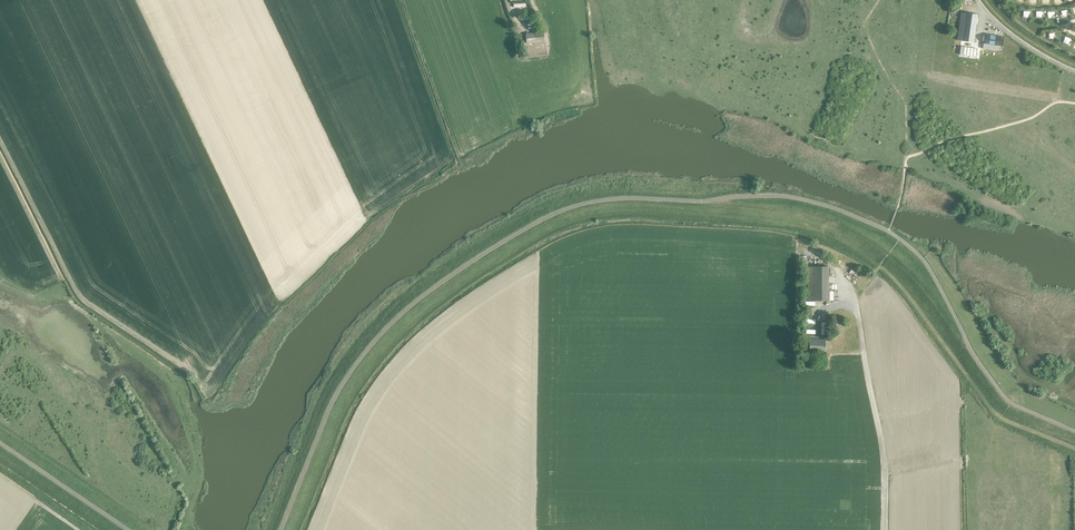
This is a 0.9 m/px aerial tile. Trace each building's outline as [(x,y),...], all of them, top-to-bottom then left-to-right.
[(977,14),(961,12),(957,40),(973,42),(977,14)] [(531,43),(536,43),(544,42),(544,33),(525,34),(526,46),(531,45),(531,43)] [(986,34),(984,44),(1000,46),(1001,37),(986,34)] [(828,266),(822,266),(807,266),(807,301),(828,301),(828,266)] [(825,349),(825,340),(810,339),(809,349),(825,349)]
